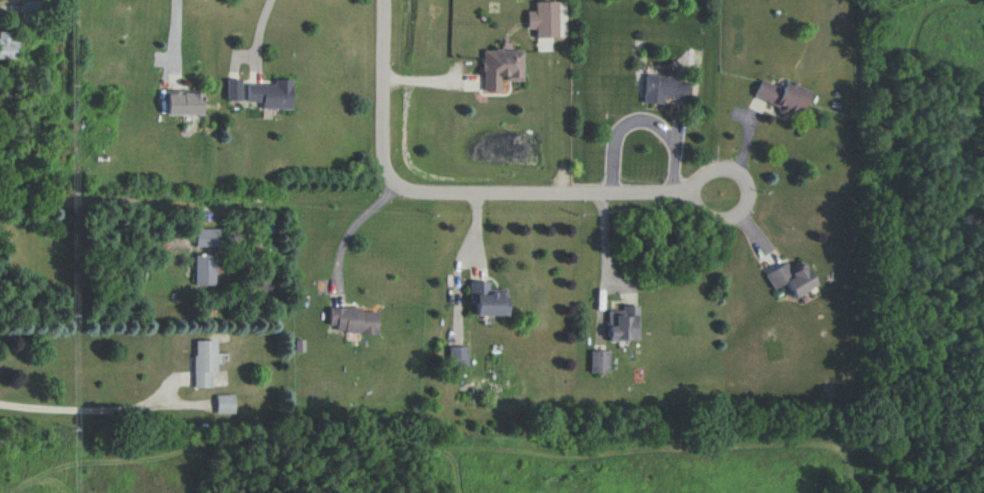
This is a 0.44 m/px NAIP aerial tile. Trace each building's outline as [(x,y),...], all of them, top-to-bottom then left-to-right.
[(556,1),(534,2),(534,10),(525,10),(526,29),(534,29),(534,38),(556,37),(556,1)] [(16,32),(0,31),(0,58),(15,59),(16,32)] [(521,80),(522,51),(482,50),(482,91),(498,91),(498,79),(521,80)] [(674,76),(644,75),(642,103),(663,104),(663,98),(688,99),(688,82),(674,81),(674,76)] [(290,79),(273,79),(273,85),(240,84),(240,79),(225,79),(225,101),(260,102),(260,108),(290,109),(290,79)] [(781,89),(760,79),(752,97),(790,114),(792,109),(799,112),(809,91),(785,80),(781,89)] [(164,114),(200,115),(200,91),(165,91),(164,114)] [(216,228),(193,229),(194,247),(217,247),(216,228)] [(214,285),(214,255),(193,256),(193,285),(214,285)] [(784,263),(763,273),(770,289),(784,283),(790,297),(812,287),(800,260),(786,267),(784,263)] [(636,305),(620,306),(621,310),(606,311),(607,340),(638,339),(636,305)] [(377,312),(361,311),(361,308),(330,307),(329,325),(337,325),(337,333),(377,333),(377,312)] [(192,340),(193,388),(210,387),(209,372),(215,372),(214,340),(192,340)] [(448,347),(448,371),(466,371),(466,347),(448,347)] [(608,372),(608,350),(589,351),(590,373),(608,372)] [(214,395),(215,414),(233,413),(233,394),(214,395)]
